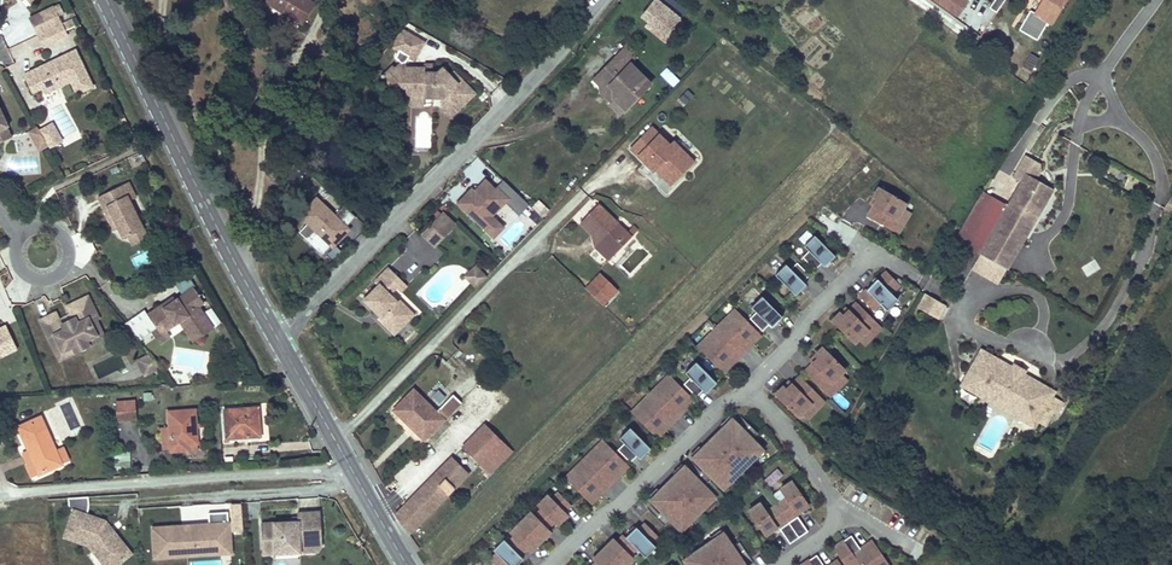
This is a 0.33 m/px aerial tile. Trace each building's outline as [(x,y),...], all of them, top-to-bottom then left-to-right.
[(283,13),(291,0),(261,0),(283,13)] [(306,0),(291,0),(283,13),(302,23),(313,4),(306,0)] [(643,13),(667,31),(680,15),(660,0),(653,0),(643,13)] [(955,18),(965,4),(963,3),(965,0),(931,0),(955,18)] [(1003,0),(994,0),(991,6),(999,10),(1003,0)] [(1027,4),(1026,7),(1042,20),(1045,15),(1048,17),(1058,0),(1037,0),(1032,8),(1027,4)] [(55,4),(41,11),(50,27),(63,21),(55,4)] [(1034,32),(1042,20),(1026,7),(1017,22),(1034,32)] [(41,11),(30,16),(38,33),(50,27),(41,11)] [(68,32),(63,21),(50,27),(38,33),(43,44),(68,32)] [(388,43),(396,46),(404,30),(400,28),(388,43)] [(422,40),(404,30),(396,46),(399,48),(396,55),(402,61),(395,67),(401,73),(399,75),(399,85),(407,85),(411,89),(417,94),(423,94),(433,94),(438,89),(443,94),(443,105),(450,105),(455,110),(475,90),(453,68),(449,71),(443,65),(438,70),(433,70),(425,70),(425,65),(419,65),(413,71),(406,65),(404,60),(407,54),(413,57),(422,40)] [(32,64),(22,70),(32,88),(42,82),(45,87),(69,74),(76,86),(92,77),(72,42),(45,57),(46,59),(33,66),(32,64)] [(632,61),(623,52),(611,64),(620,73),(632,61)] [(1031,71),(1039,57),(1030,53),(1023,66),(1031,71)] [(45,57),(32,64),(33,66),(46,59),(45,57)] [(611,64),(602,73),(617,88),(616,97),(628,108),(654,82),(632,61),(620,73),(611,64)] [(399,75),(401,73),(395,67),(393,65),(383,74),(396,88),(399,85),(399,75)] [(659,74),(672,85),(678,78),(665,67),(659,74)] [(612,101),(616,97),(617,88),(602,73),(597,78),(606,87),(602,91),(612,101)] [(423,104),(423,94),(417,94),(411,89),(404,96),(412,104),(423,104)] [(39,130),(42,136),(54,129),(50,123),(39,130)] [(0,129),(0,141),(10,136),(5,126),(0,129)] [(42,136),(49,147),(60,140),(54,129),(42,136)] [(672,144),(661,133),(640,154),(657,171),(659,170),(661,167),(666,172),(664,174),(674,185),(696,162),(676,141),(672,144)] [(977,263),(1003,279),(1059,186),(1033,170),(977,263)] [(114,198),(106,202),(117,225),(122,236),(127,233),(142,226),(129,198),(135,195),(127,179),(109,188),(114,198)] [(530,204),(504,179),(495,188),(489,182),(484,187),(481,184),(475,190),(472,187),(458,202),(487,230),(496,220),(492,215),(505,202),(519,215),(530,204)] [(484,187),(489,182),(486,179),(481,184),(484,187)] [(878,197),(869,213),(895,228),(900,219),(898,217),(904,205),(907,200),(881,184),(874,195),(878,197)] [(114,198),(109,188),(97,194),(113,227),(117,225),(106,202),(114,198)] [(312,202),(294,219),(302,227),(313,237),(304,246),(317,258),(327,248),(329,249),(341,237),(338,234),(332,228),(335,226),(341,231),(351,222),(339,210),(330,219),(312,202)] [(600,203),(582,220),(602,240),(598,244),(612,258),(634,237),(600,203)] [(912,210),(904,205),(898,217),(900,219),(895,228),(899,231),(912,210)] [(442,213),(438,217),(449,228),(453,224),(442,213)] [(438,217),(422,233),(434,244),(449,228),(438,217)] [(494,237),(503,226),(496,220),(487,230),(494,237)] [(142,226),(127,233),(132,242),(147,235),(142,226)] [(341,231),(335,226),(332,228),(338,234),(341,231)] [(313,237),(302,227),(294,236),(304,246),(313,237)] [(810,248),(804,255),(816,267),(823,261),(826,264),(837,253),(816,233),(805,244),(810,248)] [(137,264),(154,258),(151,249),(134,255),(137,264)] [(811,273),(799,260),(792,267),(787,262),(777,272),(797,293),(808,282),(805,279),(811,273)] [(473,277),(471,283),(476,287),(486,277),(475,266),(469,273),(473,277)] [(387,267),(375,280),(378,284),(363,299),(381,317),(379,319),(394,335),(409,320),(394,305),(397,302),(389,294),(395,288),(402,281),(387,267)] [(857,295),(873,310),(879,303),(885,308),(904,288),(883,268),(857,295)] [(465,277),(471,283),(473,277),(469,273),(465,277)] [(181,291),(194,284),(189,274),(175,280),(181,291)] [(603,275),(588,290),(604,306),(619,290),(603,275)] [(402,281),(395,288),(399,292),(406,285),(402,281)] [(195,341),(214,327),(198,305),(204,301),(194,287),(176,300),(170,304),(168,301),(148,315),(158,329),(162,334),(167,330),(181,320),(195,341)] [(917,307),(938,319),(946,304),(925,292),(917,307)] [(56,310),(42,317),(50,335),(56,332),(63,348),(74,343),(76,348),(89,342),(86,337),(97,332),(90,319),(96,316),(99,315),(88,294),(74,301),(77,307),(72,309),(75,315),(62,322),(56,310)] [(764,294),(753,304),(758,310),(751,316),(764,329),(770,322),(773,325),(784,315),(764,294)] [(397,302),(394,305),(409,320),(414,314),(399,300),(397,302)] [(856,341),(860,337),(869,327),(872,329),(879,321),(859,300),(846,313),(842,310),(834,319),(856,341)] [(732,312),(737,318),(743,313),(737,307),(732,312)] [(705,350),(725,370),(763,333),(743,313),(737,318),(732,312),(705,339),(710,345),(705,350)] [(86,337),(89,342),(105,334),(96,316),(90,319),(97,332),(86,337)] [(17,344),(8,320),(0,323),(0,351),(17,344)] [(869,327),(860,337),(866,342),(883,325),(879,321),(872,329),(869,327)] [(167,330),(162,334),(158,329),(154,332),(161,343),(171,336),(167,330)] [(56,332),(50,335),(61,356),(76,348),(74,343),(63,348),(56,332)] [(710,345),(705,339),(699,345),(705,350),(710,345)] [(847,367),(825,344),(816,353),(820,356),(807,369),(828,391),(835,383),(833,380),(843,370),(847,367)] [(1007,358),(985,345),(983,349),(1001,360),(1007,358)] [(1017,405),(1040,419),(1055,393),(1037,381),(1036,375),(1028,371),(1015,363),(1007,358),(1001,360),(983,349),(967,375),(990,389),(992,397),(1009,407),(1017,405)] [(1028,371),(1030,367),(1017,359),(1015,363),(1028,371)] [(692,375),(685,382),(698,394),(705,388),(708,391),(718,380),(698,360),(687,371),(692,375)] [(849,376),(843,370),(833,380),(835,383),(828,391),(831,394),(849,376)] [(666,378),(671,384),(676,378),(671,373),(666,378)] [(802,374),(789,387),(786,384),(777,392),(799,414),(803,410),(813,400),(815,403),(823,395),(802,374)] [(967,375),(964,380),(992,397),(990,389),(967,375)] [(1037,381),(1055,393),(1058,389),(1036,375),(1037,381)] [(639,416),(659,436),(697,398),(676,378),(671,384),(666,378),(639,405),(645,410),(639,416)] [(436,413),(414,391),(396,408),(405,416),(402,419),(424,440),(460,403),(453,395),(436,413)] [(803,410),(809,416),(827,398),(823,395),(815,403),(813,400),(803,410)] [(137,398),(116,399),(117,420),(138,420),(137,398)] [(639,405),(634,410),(639,416),(645,410),(639,405)] [(1009,407),(1037,424),(1040,419),(1017,405),(1009,407)] [(260,435),(257,408),(225,411),(228,438),(260,435)] [(405,416),(396,408),(394,410),(402,419),(405,416)] [(171,450),(184,449),(184,445),(183,438),(197,437),(195,413),(168,415),(171,450)] [(60,464),(39,417),(17,426),(28,451),(38,473),(60,464)] [(754,455),(763,446),(754,436),(745,428),(734,417),(695,456),(706,467),(714,475),(724,485),(733,477),(734,478),(756,456),(754,455)] [(748,425),(745,428),(754,436),(759,430),(751,422),(748,425)] [(505,446),(486,426),(464,447),(484,467),(505,446)] [(620,448),(632,460),(639,454),(642,457),(653,446),(632,426),(621,436),(626,441),(620,448)] [(183,438),(184,445),(198,444),(197,437),(183,438)] [(611,444),(605,438),(599,444),(605,449),(611,444)] [(599,444),(573,470),(579,476),(573,482),(593,501),(631,464),(611,444),(605,449),(599,444)] [(511,452),(505,446),(484,467),(490,473),(511,452)] [(29,477),(38,473),(28,451),(21,455),(26,466),(24,467),(29,477)] [(130,462),(129,452),(115,453),(116,462),(130,462)] [(396,516),(408,533),(468,474),(452,459),(432,479),(396,516)] [(404,484),(416,471),(408,463),(396,476),(404,484)] [(673,518),(682,527),(691,519),(692,520),(708,503),(707,502),(716,494),(706,484),(698,475),(687,464),(653,498),(664,509),(673,518)] [(706,484),(714,475),(706,467),(703,470),(700,472),(698,475),(706,484)] [(573,470),(568,476),(573,482),(579,476),(573,470)] [(811,502),(795,479),(782,487),(788,496),(769,510),(763,501),(751,509),(767,533),(811,502)] [(553,529),(550,526),(557,520),(560,523),(570,512),(567,509),(573,503),(561,491),(555,497),(551,493),(540,504),(544,507),(538,514),(534,510),(513,531),(517,535),(510,541),(506,538),(496,548),(500,552),(493,558),(500,564),(512,564),(513,564),(518,564),(526,557),(523,554),(529,547),(532,550),(553,529)] [(72,497),(73,509),(78,511),(86,513),(92,496),(72,497)] [(667,523),(673,518),(664,509),(661,512),(658,515),(667,523)] [(188,525),(156,528),(158,556),(199,553),(199,550),(223,548),(223,533),(232,532),(231,510),(211,511),(212,524),(195,525),(196,528),(188,528),(188,525)] [(78,511),(70,535),(93,543),(93,544),(97,541),(101,546),(97,549),(110,564),(119,564),(134,553),(117,532),(114,535),(110,530),(113,527),(109,521),(86,513),(78,511)] [(277,522),(264,523),(266,547),(278,546),(279,553),(304,552),(303,546),(325,544),(323,511),(301,512),(301,517),(302,523),(296,524),(296,521),(288,522),(288,524),(277,525),(277,522)] [(782,526),(792,541),(810,529),(800,515),(782,526)] [(596,558),(599,561),(595,564),(627,564),(636,556),(632,552),(639,546),(648,555),(658,545),(654,541),(660,534),(648,521),(641,528),(638,525),(628,535),(626,533),(620,540),(617,536),(596,558)] [(223,548),(199,550),(199,553),(234,550),(232,532),(223,533),(223,548)] [(726,532),(717,539),(716,538),(696,551),(697,553),(687,559),(691,564),(749,564),(726,532)] [(862,562),(865,564),(889,564),(892,563),(874,538),(862,546),(853,533),(835,545),(849,564),(858,564),(862,562)] [(819,552),(801,564),(827,564),(819,552)]
